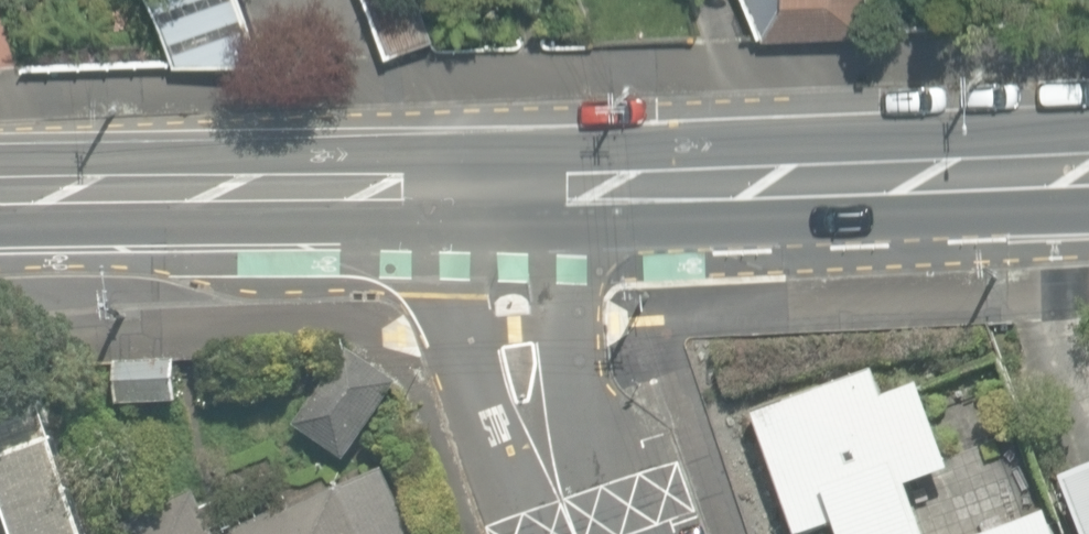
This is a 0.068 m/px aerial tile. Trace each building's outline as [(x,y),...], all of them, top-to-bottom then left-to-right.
[(265,62),(245,0),(114,0),(135,61),(265,62)] [(393,54),(439,36),(426,0),(372,0),(393,54)] [(765,37),(872,32),(873,0),(751,0),(765,37)] [(297,427),(348,462),(402,384),(350,349),(297,427)] [(118,366),(122,409),(183,404),(179,362),(118,366)] [(905,488),(952,472),(922,386),(887,399),(878,374),(759,415),(800,533),(803,533),(837,522),(841,533),(921,533),(905,488)] [(17,533),(89,533),(38,383),(0,396),(0,485),(17,533)] [(386,471),(261,533),(418,533),(386,471)] [(1066,484),(1086,533),(1088,533),(1088,475),(1066,484)] [(1052,514),(992,533),(1059,533),(1052,514)]
